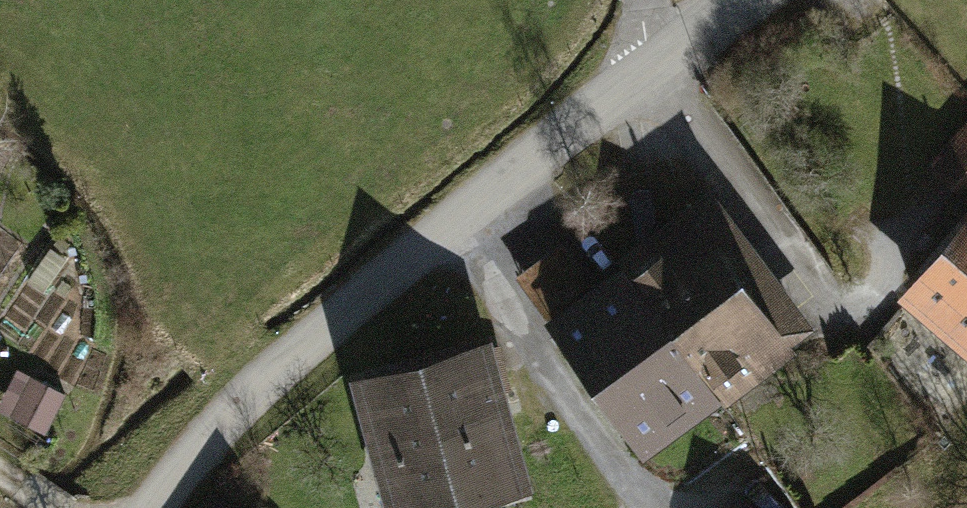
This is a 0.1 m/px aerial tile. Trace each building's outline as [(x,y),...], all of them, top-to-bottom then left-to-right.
[(966,197),(966,127),(932,167),(966,197)] [(756,290),(770,279),(722,215),(633,281),(704,377),(721,399),(766,365),(751,344),(785,319),(768,297),(764,300),(756,290)] [(913,290),(966,336),(966,228),(913,290)] [(559,246),(516,276),(547,321),(590,291),(559,246)] [(23,285),(41,297),(64,262),(46,250),(23,285)] [(704,377),(633,281),(558,334),(630,431),(704,377)] [(498,346),(424,366),(459,497),(516,481),(483,361),(500,357),(498,346)] [(424,366),(359,385),(361,397),(371,394),(401,507),(417,507),(459,497),(424,366)] [(32,383),(17,413),(42,426),(58,396),(32,383)] [(216,497),(210,507),(233,507),(216,497)]
